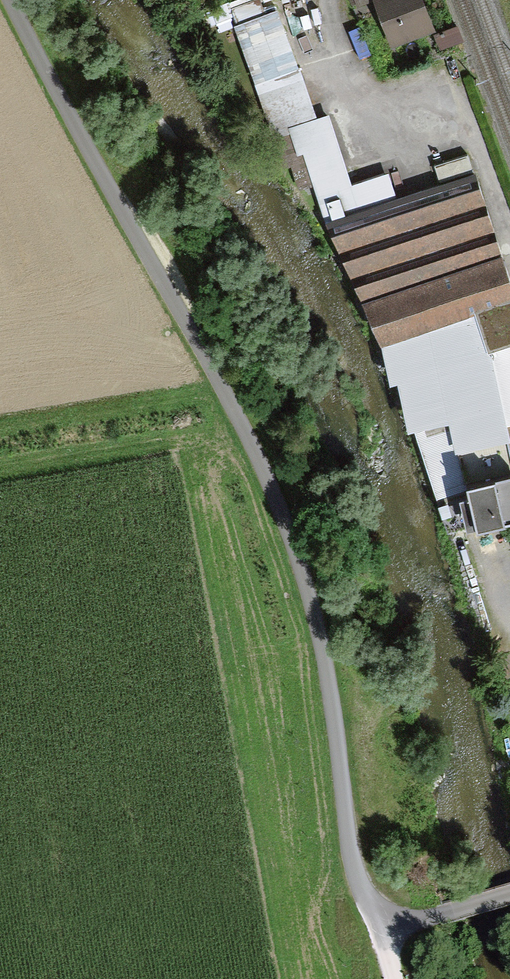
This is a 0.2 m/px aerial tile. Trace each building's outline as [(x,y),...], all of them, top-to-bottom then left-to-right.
[(391,53),(436,35),(422,0),(369,0),(391,53)] [(279,13),(230,29),(268,145),(292,138),(323,235),(340,229),(376,341),(434,480),(504,461),(474,309),(507,299),(469,184),(395,208),(385,179),(351,190),(327,119),(315,123),(279,13)] [(504,461),(434,480),(449,536),(509,520),(509,482),(504,461)]
